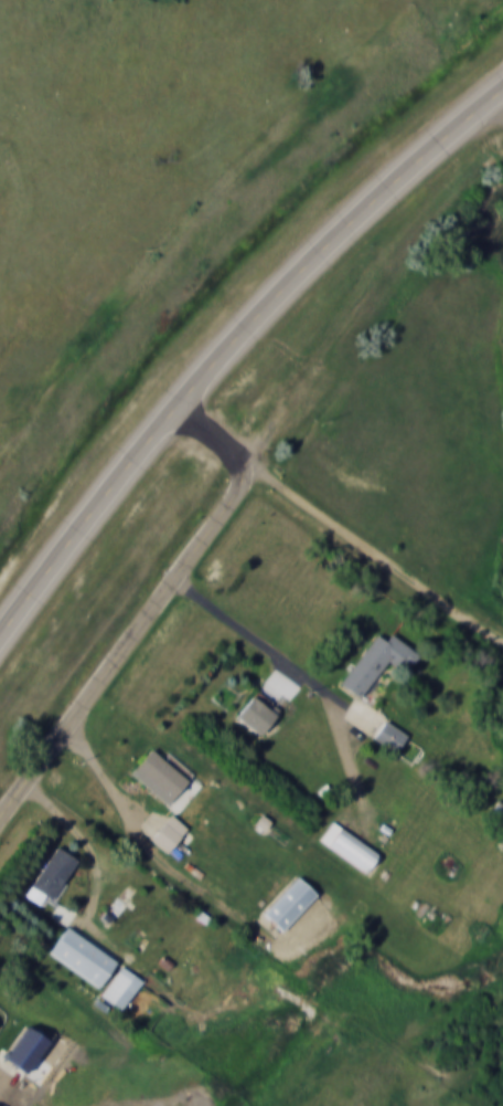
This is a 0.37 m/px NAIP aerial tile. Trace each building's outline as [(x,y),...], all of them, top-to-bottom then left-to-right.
[(237,716),(260,735),(277,715),(254,696),(237,716)] [(137,797),(155,810),(190,763),(167,746),(139,783),(144,787),(137,797)] [(188,830),(171,816),(150,839),(167,854),(188,830)] [(321,842),(367,872),(379,853),(333,823),(321,842)] [(78,862),(58,848),(31,885),(51,900),(78,862)] [(264,912),(282,930),(317,895),(300,877),(264,912)] [(100,917),(135,947),(144,937),(137,931),(159,906),(144,894),(133,907),(119,895),(100,917)] [(100,985),(117,959),(67,928),(51,954),(100,985)] [(121,1009),(143,981),(124,965),(101,993),(121,1009)]
